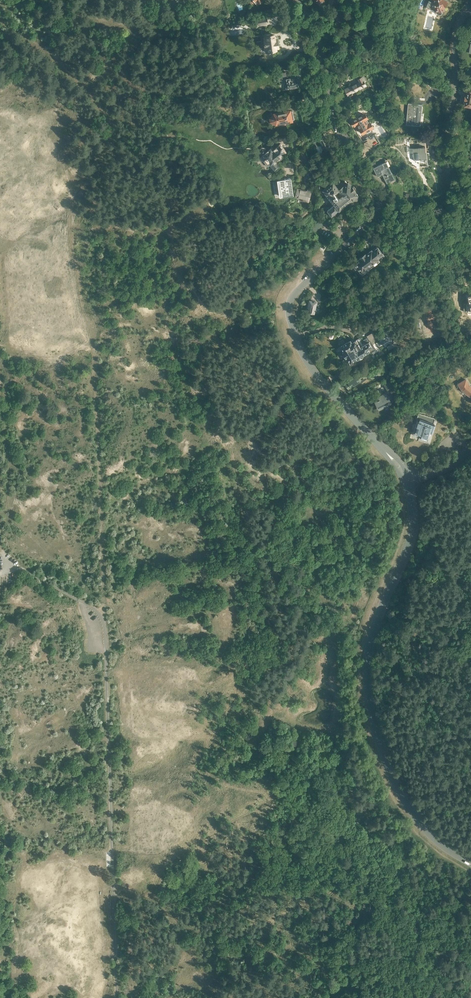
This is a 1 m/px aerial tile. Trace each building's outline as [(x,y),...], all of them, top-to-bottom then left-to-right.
[(436,13),(440,14),(441,14),(442,12),(443,11),(444,10),(445,9),(445,7),(448,0),(429,0),(427,5),(430,7),(429,8),(436,11),(436,13)] [(266,15),(257,17),(259,24),(267,22),(266,15)] [(269,48),(270,52),(276,51),(275,50),(279,49),(279,48),(280,48),(279,39),(277,39),(276,34),(273,35),(273,34),(267,35),(269,41),(267,41),(268,48),(269,48)] [(373,39),(365,43),(367,50),(369,56),(375,53),(373,48),(376,47),(373,39)] [(285,82),(286,89),(299,86),(297,79),(295,79),(295,78),(291,79),(290,78),(288,78),(287,72),(278,73),(279,81),(284,80),(285,82)] [(359,82),(345,90),(348,95),(356,90),(357,91),(367,85),(365,82),(367,81),(366,80),(363,75),(357,79),(359,82)] [(408,103),(406,124),(420,126),(422,104),(408,103)] [(270,122),(275,124),(293,121),(293,120),(294,119),(292,110),(291,111),(291,110),(273,113),(269,118),(270,122)] [(358,117),(351,121),(357,130),(360,128),(361,131),(362,133),(363,134),(363,133),(364,133),(366,132),(367,131),(367,132),(371,130),(370,129),(372,128),(372,125),(371,124),(369,123),(366,118),(367,116),(366,114),(363,114),(363,113),(362,114),(361,113),(357,116),(358,117)] [(372,135),(368,138),(373,144),(377,142),(372,135)] [(319,139),(323,149),(330,146),(328,142),(327,142),(325,136),(319,139)] [(275,150),(273,148),(271,150),(268,147),(265,149),(264,148),(262,148),(261,150),(260,152),(264,156),(263,156),(274,170),(279,166),(275,161),(285,152),(280,146),(275,150)] [(424,147),(408,149),(408,150),(408,152),(409,152),(409,153),(413,153),(413,161),(425,160),(424,147)] [(394,179),(388,167),(386,163),(373,169),(377,178),(383,175),(387,183),(394,179)] [(339,189),(333,182),(329,184),(323,189),(319,184),(316,187),(319,190),(318,190),(317,190),(319,192),(320,192),(321,192),(332,206),(327,210),(331,216),(349,202),(350,201),(352,203),(359,198),(357,196),(358,195),(355,191),(356,190),(356,188),(354,186),(352,186),(349,182),(348,182),(347,182),(345,179),(341,182),(339,180),(336,182),(341,188),(339,189)] [(288,199),(294,198),(294,197),(292,182),(291,182),(291,181),(292,181),(292,180),(286,181),(286,182),(280,183),(280,184),(276,184),(276,185),(277,193),(282,192),(283,198),(282,198),(282,199),(289,198),(289,199),(288,199)] [(319,192),(317,190),(315,190),(314,190),(313,190),(312,190),(310,190),(307,189),(307,191),(298,189),(296,196),(304,198),(303,200),(307,202),(308,199),(309,199),(309,197),(308,197),(309,192),(312,193),(313,193),(314,193),(316,193),(317,193),(318,193),(319,192)] [(311,227),(315,231),(324,224),(321,220),(312,227),(311,227)] [(380,223),(386,232),(391,229),(385,220),(380,223)] [(369,268),(380,261),(379,259),(378,257),(383,254),(378,247),(373,250),(372,249),(366,253),(366,252),(359,257),(359,258),(354,262),(355,262),(352,264),(355,268),(358,267),(363,273),(369,268)] [(314,312),(319,313),(320,308),(315,308),(316,305),(316,302),(310,301),(309,303),(307,311),(314,313),(314,312)] [(376,330),(367,336),(371,342),(380,337),(381,334),(378,333),(376,330)] [(353,345),(344,351),(343,351),(346,357),(347,356),(348,357),(347,356),(356,351),(356,350),(359,348),(361,347),(361,346),(363,345),(362,342),(362,341),(360,337),(356,339),(355,340),(357,344),(354,346),(353,345)] [(341,345),(344,351),(353,345),(354,346),(357,344),(355,340),(354,339),(352,338),(345,342),(344,340),(341,340),(340,343),(341,345)] [(361,347),(359,348),(363,355),(364,355),(370,350),(369,348),(372,346),(369,341),(367,338),(362,341),(362,342),(363,345),(361,346),(361,347)] [(363,355),(359,348),(356,350),(356,351),(347,356),(348,357),(351,362),(352,361),(353,362),(354,362),(355,361),(356,361),(356,359),(357,358),(358,359),(360,359),(363,358),(363,356),(364,355),(363,355)] [(345,384),(349,389),(360,380),(361,382),(366,378),(363,373),(358,376),(357,375),(345,384)] [(470,397),(470,385),(470,384),(466,379),(459,385),(465,392),(470,397)] [(390,381),(384,384),(387,389),(393,386),(390,381)] [(379,399),(374,402),(379,410),(392,403),(390,398),(392,397),(388,391),(378,396),(379,399)] [(417,425),(414,433),(423,436),(422,438),(427,439),(430,430),(432,431),(434,423),(435,418),(419,413),(417,419),(418,420),(417,420),(416,425),(417,425)]
